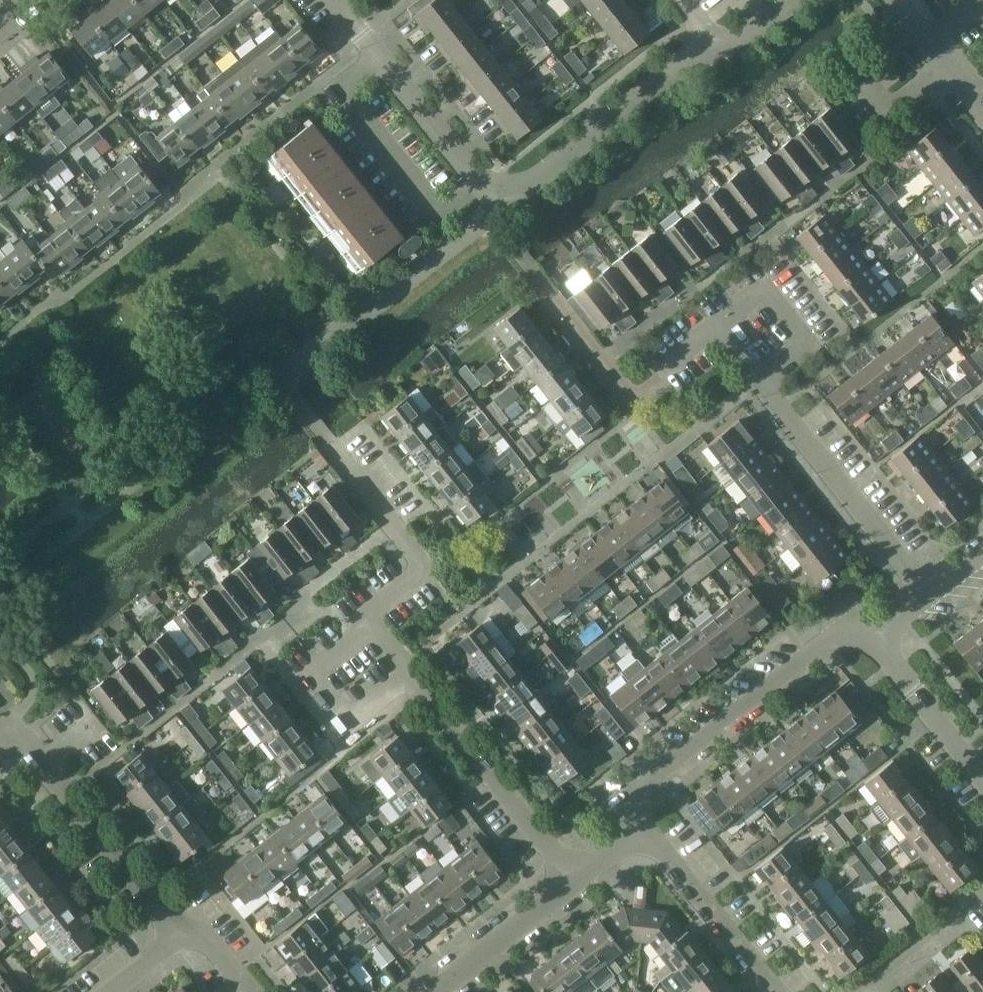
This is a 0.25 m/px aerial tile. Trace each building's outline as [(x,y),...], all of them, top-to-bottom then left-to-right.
[(146,13),(135,0),(108,0),(107,1),(128,27),(146,13)] [(146,13),(162,0),(135,0),(146,13)] [(198,5),(205,14),(214,7),(209,0),(205,0),(198,5)] [(253,0),(249,0),(241,6),(247,14),(256,6),(262,13),(253,0)] [(262,13),(278,0),(253,0),(262,13)] [(418,13),(414,17),(420,24),(424,20),(432,31),(458,10),(450,0),(433,0),(417,12),(418,13)] [(502,4),(509,14),(517,7),(512,0),(508,0),(502,4)] [(558,9),(571,0),(552,0),(558,9)] [(595,18),(617,0),(581,0),(595,18)] [(595,18),(609,36),(640,11),(633,3),(628,6),(623,0),(617,0),(595,18)] [(86,11),(110,41),(128,27),(107,1),(96,9),(93,5),(86,11)] [(211,22),(220,15),(214,7),(205,14),(211,22)] [(442,52),(472,28),(458,10),(432,31),(440,41),(436,44),(442,52)] [(71,30),(91,56),(110,41),(86,11),(78,17),(81,21),(71,30)] [(647,20),(640,11),(609,36),(624,54),(650,33),(642,24),(647,20)] [(195,22),(202,30),(211,22),(205,14),(195,22)] [(535,21),(543,30),(551,23),(544,14),(535,21)] [(230,27),(224,19),(215,26),(221,34),(230,27)] [(281,37),(302,64),(309,59),(311,61),(322,52),(299,22),(281,37)] [(558,33),(551,23),(543,30),(550,39),(558,33)] [(523,31),(530,40),(538,34),(531,24),(523,31)] [(221,34),(215,26),(205,35),(211,42),(221,34)] [(460,66),(475,55),(486,46),(472,28),(442,52),(448,59),(452,56),(460,66)] [(263,51),(286,80),(297,72),(295,69),(302,64),(281,37),(275,29),(257,43),(263,51)] [(546,43),(538,34),(530,40),(538,49),(546,43)] [(176,50),(185,43),(178,35),(169,42),(176,50)] [(176,50),(169,42),(159,50),(166,58),(176,50)] [(275,89),(286,80),(263,51),(257,43),(239,58),(245,65),(266,93),(273,87),(275,89)] [(470,88),(475,84),(501,64),(486,46),(475,55),(460,66),(468,77),(464,80),(470,88)] [(179,55),(185,63),(195,55),(188,48),(179,55)] [(571,66),(580,59),(572,49),(564,56),(571,66)] [(35,56),(28,62),(52,93),(70,78),(49,52),(38,60),(35,56)] [(117,54),(105,64),(119,81),(131,71),(117,54)] [(135,54),(126,61),(134,71),(135,70),(143,64),(135,54)] [(185,63),(179,55),(169,63),(176,70),(185,63)] [(259,98),(266,93),(245,65),(239,58),(222,72),(250,109),(261,100),(259,98)] [(579,75),(587,69),(580,59),(571,66),(579,75)] [(567,69),(559,60),(551,66),(558,76),(567,69)] [(24,72),(13,81),(34,107),(52,93),(28,62),(21,68),(24,72)] [(135,70),(134,71),(140,79),(149,72),(143,64),(135,70)] [(470,88),(477,96),(481,93),(488,102),(515,81),(501,64),(475,84),(470,88)] [(574,79),(567,69),(558,76),(566,85),(574,79)] [(140,79),(134,71),(124,79),(130,87),(140,79)] [(239,117),(250,109),(222,72),(204,86),(205,88),(209,93),(231,121),(238,115),(239,117)] [(144,83),(150,91),(159,84),(153,76),(144,83)] [(16,121),(34,107),(13,81),(3,89),(0,85),(0,101),(16,121)] [(488,102),(496,111),(492,115),(499,123),(529,99),(515,81),(488,102)] [(144,83),(134,92),(140,99),(150,91),(144,83)] [(224,126),(231,121),(209,93),(205,88),(197,94),(201,100),(192,107),(214,137),(226,128),(224,126)] [(499,123),(505,132),(509,129),(517,139),(544,118),(529,99),(499,123)] [(16,121),(0,101),(0,134),(16,121)] [(174,122),(195,149),(202,144),(203,146),(214,137),(192,107),(174,122)] [(811,122),(837,156),(857,140),(831,107),(811,122)] [(77,125),(84,133),(94,125),(87,117),(77,125)] [(188,154),(195,149),(174,122),(156,136),(152,132),(144,131),(139,135),(159,160),(168,153),(178,165),(190,156),(188,154)] [(792,137),(818,171),(837,156),(811,122),(792,137)] [(84,133),(77,125),(68,132),(74,140),(84,133)] [(398,240),(308,126),(307,125),(274,151),(366,266),(398,240)] [(948,145),(935,127),(906,150),(920,167),(948,145)] [(93,146),(103,138),(97,130),(87,138),(93,146)] [(773,152),(799,186),(818,171),(792,137),(773,152)] [(78,146),(84,153),(93,146),(87,138),(78,146)] [(725,144),(715,153),(724,165),(736,156),(725,144)] [(962,161),(948,145),(920,167),(933,184),(962,161)] [(42,153),(48,161),(58,154),(51,146),(42,153)] [(753,168),(779,201),(799,186),(773,152),(753,168)] [(48,161),(42,153),(33,161),(39,169),(48,161)] [(130,154),(112,168),(143,208),(155,200),(153,198),(160,192),(137,162),(130,154)] [(847,154),(840,160),(848,170),(855,164),(847,154)] [(62,159),(52,166),(58,174),(68,166),(62,159)] [(833,165),(841,175),(848,170),(840,160),(833,165)] [(975,178),(962,161),(933,184),(946,201),(975,178)] [(42,174),(48,181),(58,174),(52,166),(42,174)] [(133,217),(143,208),(112,168),(94,183),(101,191),(124,220),(131,215),(133,217)] [(720,186),(747,219),(766,204),(740,170),(720,186)] [(5,182),(12,190),(22,182),(16,174),(5,182)] [(975,178),(946,201),(960,218),(982,200),(982,188),(975,178)] [(5,182),(0,187),(0,193),(3,197),(12,190),(5,182)] [(876,190),(882,197),(892,189),(886,182),(876,190)] [(809,184),(802,190),(810,200),(817,194),(809,184)] [(701,201),(727,234),(747,219),(720,186),(701,201)] [(26,187),(16,195),(22,203),(32,195),(26,187)] [(892,189),(882,197),(887,205),(898,197),(892,189)] [(810,200),(802,190),(795,195),(803,205),(810,200)] [(85,207),(108,236),(119,228),(117,226),(124,220),(101,191),(92,198),(94,200),(85,207)] [(861,202),(867,209),(877,201),(872,193),(861,202)] [(7,202),(13,210),(22,203),(16,195),(7,202)] [(960,218),(974,236),(982,229),(982,200),(960,218)] [(682,216),(708,249),(727,234),(701,201),(682,216)] [(873,216),(883,208),(877,201),(867,209),(873,216)] [(65,220),(88,249),(95,243),(96,245),(108,236),(85,207),(76,215),(74,213),(65,220)] [(825,213),(797,236),(810,253),(839,230),(825,213)] [(663,232),(689,265),(708,249),(682,216),(663,232)] [(903,224),(909,231),(919,223),(913,216),(903,224)] [(757,218),(750,223),(758,234),(765,228),(757,218)] [(49,236),(72,265),(83,256),(82,254),(88,249),(65,220),(56,227),(58,229),(49,236)] [(743,229),(751,239),(758,234),(750,223),(743,229)] [(914,238),(924,230),(919,223),(909,231),(914,238)] [(889,236),(894,243),(904,235),(899,228),(889,236)] [(839,230),(810,253),(824,270),(853,247),(839,230)] [(22,238),(53,277),(60,272),(61,274),(72,265),(49,236),(40,243),(39,240),(38,241),(32,234),(25,240),(23,238),(22,238)] [(630,250),(656,283),(676,267),(650,234),(630,250)] [(900,250),(910,242),(904,235),(894,243),(900,250)] [(6,255),(29,284),(40,275),(38,273),(45,268),(52,277),(53,277),(22,238),(13,245),(15,248),(6,255)] [(853,247),(824,270),(837,287),(866,264),(853,247)] [(719,248),(712,253),(720,264),(727,258),(719,248)] [(10,296),(17,290),(18,292),(29,284),(6,255),(5,255),(0,249),(0,284),(10,296)] [(611,265),(637,298),(656,283),(630,250),(611,265)] [(936,266),(936,265),(946,257),(940,250),(930,258),(936,266)] [(720,264),(712,253),(705,259),(713,269),(720,264)] [(931,269),(926,262),(915,270),(921,277),(931,269)] [(866,264),(837,287),(851,304),(880,282),(866,264)] [(637,322),(625,307),(637,298),(611,265),(592,280),(629,327),(637,322)] [(971,282),(982,298),(982,273),(971,282)] [(572,295),(598,329),(612,318),(623,332),(629,327),(592,280),(572,295)] [(666,282),(659,287),(668,297),(674,292),(666,282)] [(880,282),(851,304),(864,322),(893,299),(880,282)] [(4,304),(2,301),(10,296),(0,284),(0,307),(4,304)] [(653,292),(660,303),(668,297),(659,287),(653,292)] [(535,325),(520,307),(493,328),(507,347),(535,325)] [(954,312),(944,320),(950,328),(960,320),(954,312)] [(931,314),(914,328),(937,357),(954,343),(931,314)] [(960,320),(950,328),(956,335),(966,327),(960,320)] [(535,325),(507,347),(500,353),(514,371),(522,365),(549,343),(535,325)] [(914,328),(897,341),(920,370),(937,357),(914,328)] [(897,341),(880,354),(903,383),(920,370),(897,341)] [(563,361),(549,343),(522,365),(536,383),(563,361)] [(976,362),(982,357),(982,349),(981,346),(971,354),(976,362)] [(436,349),(421,361),(431,373),(445,362),(436,349)] [(880,354),(863,368),(886,397),(903,383),(880,354)] [(550,400),(577,379),(563,361),(536,383),(550,400)] [(465,380),(473,374),(465,364),(458,370),(465,380)] [(863,368),(846,381),(869,410),(886,397),(863,368)] [(446,380),(453,390),(461,383),(453,374),(446,380)] [(473,374),(465,380),(473,389),(481,383),(473,374)] [(964,376),(956,382),(965,392),(972,386),(964,376)] [(564,418),(591,397),(577,379),(550,400),(556,409),(548,415),(555,425),(564,418)] [(846,381),(828,395),(851,424),(869,410),(846,381)] [(965,392),(956,382),(949,387),(957,398),(965,392)] [(468,393),(461,383),(453,390),(461,399),(468,393)] [(974,399),(982,410),(982,409),(982,395),(982,394),(974,399)] [(409,395),(382,416),(397,434),(423,413),(409,395)] [(598,421),(606,415),(591,397),(564,418),(555,425),(562,434),(572,427),(585,444),(604,429),(598,421)] [(514,399),(501,410),(509,419),(510,420),(523,410),(514,399)] [(494,416),(501,410),(494,400),(486,406),(494,416)] [(931,419),(938,413),(930,403),(922,409),(931,419)] [(432,406),(423,413),(397,434),(411,452),(446,424),(432,406)] [(489,419),(482,409),(474,416),(481,425),(489,419)] [(931,419),(922,409),(915,414),(923,425),(931,419)] [(494,416),(501,425),(509,419),(501,410),(494,416)] [(953,425),(959,432),(969,424),(964,417),(953,425)] [(497,429),(489,419),(481,425),(489,435),(497,429)] [(753,437),(739,419),(707,445),(720,462),(753,437)] [(425,470),(451,448),(460,441),(446,424),(411,452),(425,470)] [(969,424),(959,432),(965,439),(975,431),(969,424)] [(896,429),(888,435),(897,446),(904,440),(896,429)] [(920,434),(891,457),(905,475),(934,452),(920,434)] [(897,446),(888,435),(881,441),(889,451),(897,446)] [(522,451),(530,445),(522,436),(514,442),(522,451)] [(766,454),(753,437),(720,462),(730,474),(724,479),(728,484),(734,480),(734,479),(766,454)] [(460,441),(451,448),(425,470),(439,488),(466,467),(475,460),(460,441)] [(502,451),(510,461),(518,455),(510,445),(502,451)] [(522,451),(530,461),(537,455),(530,445),(522,451)] [(934,452),(905,475),(918,492),(947,469),(934,452)] [(780,471),(766,454),(734,479),(734,480),(747,497),(780,471)] [(517,470),(525,464),(518,455),(510,461),(517,470)] [(696,481),(689,473),(682,464),(673,472),(680,481),(686,489),(696,481)] [(453,506),(475,488),(489,477),(482,468),(472,475),(466,467),(439,488),(453,506)] [(947,469),(918,492),(932,509),(961,486),(947,469)] [(793,488),(780,471),(747,497),(761,514),(793,488)] [(475,488),(453,506),(468,524),(494,503),(488,494),(497,487),(489,477),(475,488)] [(689,512),(665,482),(663,479),(646,493),(671,525),(689,512)] [(704,490),(696,481),(686,489),(693,499),(704,490)] [(313,499),(340,532),(359,517),(333,484),(313,499)] [(961,486),(932,509),(946,526),(975,504),(961,486)] [(807,505),(793,488),(761,514),(774,531),(807,505)] [(678,534),(671,525),(646,493),(629,506),(654,539),(661,547),(678,534)] [(294,514),(321,547),(340,532),(313,499),(294,514)] [(820,523),(807,505),(774,531),(788,548),(820,523)] [(661,547),(654,539),(629,506),(611,520),(637,552),(644,561),(661,547)] [(707,515),(713,523),(723,516),(716,507),(707,515)] [(275,529),(302,562),(321,547),(294,514),(275,529)] [(730,525),(723,516),(713,523),(720,532),(730,525)] [(611,520),(594,533),(620,566),(637,552),(611,520)] [(834,540),(820,523),(788,548),(801,565),(834,540)] [(305,566),(302,562),(275,529),(256,545),(282,578),(295,568),(298,572),(305,566)] [(351,547),(357,542),(350,531),(343,537),(351,547)] [(594,533),(577,547),(603,579),(620,566),(594,533)] [(351,547),(343,537),(336,542),(344,552),(351,547)] [(815,582),(847,557),(834,540),(801,565),(815,582)] [(697,557),(705,550),(698,541),(689,548),(697,557)] [(733,548),(740,558),(751,550),(743,541),(733,548)] [(577,547),(560,560),(586,593),(603,579),(577,547)] [(697,557),(689,548),(680,555),(687,565),(697,557)] [(751,550),(740,558),(747,566),(757,558),(751,550)] [(700,562),(708,572),(717,566),(709,555),(700,562)] [(257,605),(260,609),(266,604),(263,600),(276,590),(250,557),(231,572),(257,605)] [(560,560),(543,574),(569,606),(586,593),(560,560)] [(312,561),(305,566),(313,577),(320,571),(312,561)] [(700,562),(683,576),(691,586),(708,572),(700,562)] [(313,577),(305,566),(298,572),(306,582),(313,577)] [(663,567),(655,574),(663,584),(671,578),(663,567)] [(260,609),(257,605),(231,572),(211,587),(237,620),(249,611),(253,615),(260,609)] [(526,587),(549,617),(552,620),(569,606),(543,574),(526,587)] [(663,584),(655,574),(646,582),(654,592),(663,584)] [(770,574),(760,583),(767,592),(777,584),(770,574)] [(666,589),(674,599),(683,592),(675,582),(666,589)] [(777,584),(767,592),(781,609),(791,601),(777,584)] [(729,599),(755,631),(773,617),(747,585),(729,599)] [(192,602),(218,635),(237,620),(211,587),(192,602)] [(674,599),(666,589),(657,596),(665,606),(674,599)] [(155,591),(148,596),(155,605),(162,599),(155,591)] [(629,611),(638,604),(630,594),(621,601),(629,611)] [(712,613),(738,645),(755,631),(729,599),(712,613)] [(629,611),(621,601),(612,608),(620,618),(629,611)] [(192,602),(173,618),(199,651),(212,641),(215,645),(222,639),(218,635),(192,602)] [(266,604),(260,609),(268,620),(275,615),(266,604)] [(524,604),(523,604),(514,612),(521,621),(531,613),(524,604)] [(268,620),(260,609),(253,615),(261,626),(268,620)] [(632,616),(640,626),(649,619),(641,609),(632,616)] [(531,613),(521,621),(528,630),(538,622),(531,613)] [(695,626),(721,658),(738,645),(712,613),(695,626)] [(465,666),(496,641),(504,634),(489,616),(450,648),(465,666)] [(631,633),(640,626),(632,616),(623,623),(631,633)] [(971,629),(982,644),(982,620),(971,629)] [(594,638),(604,631),(596,621),(586,628),(594,638)] [(678,640),(704,672),(721,658),(695,626),(678,640)] [(594,638),(586,628),(578,635),(586,645),(594,638)] [(953,643),(976,672),(982,667),(982,644),(971,629),(953,643)] [(183,677),(182,672),(193,663),(167,630),(148,645),(177,682),(183,677)] [(229,634),(222,639),(230,650),(237,644),(229,634)] [(615,646),(607,635),(598,643),(606,653),(615,646)] [(540,646),(547,655),(558,647),(551,638),(540,646)] [(230,650),(222,639),(215,645),(223,655),(230,650)] [(661,653),(687,685),(704,672),(678,640),(661,653)] [(496,641),(465,666),(478,683),(510,657),(496,641)] [(606,653),(598,643),(590,650),(597,660),(606,653)] [(170,688),(177,682),(148,645),(128,660),(154,693),(165,685),(170,688)] [(558,647),(547,655),(560,672),(571,664),(558,647)] [(644,666),(670,699),(687,685),(661,653),(644,666)] [(510,657),(478,683),(491,700),(523,674),(510,657)] [(135,708),(139,712),(146,707),(144,701),(154,693),(128,660),(109,675),(135,708)] [(264,684),(250,666),(221,689),(235,707),(264,684)] [(627,680),(653,712),(670,699),(644,666),(627,680)] [(567,679),(575,689),(585,681),(577,671),(567,679)] [(523,674),(491,700),(505,717),(537,691),(523,674)] [(139,712),(135,708),(109,675),(90,691),(116,724),(129,714),(132,718),(139,712)] [(183,677),(177,682),(185,693),(192,687),(183,677)] [(627,680),(610,693),(635,726),(653,712),(627,680)] [(585,681),(575,689),(581,697),(592,689),(585,681)] [(177,682),(170,688),(178,698),(185,693),(177,682)] [(277,701),(264,684),(235,707),(249,724),(277,701)] [(861,722),(836,690),(818,704),(844,736),(861,722)] [(537,691),(505,717),(518,734),(550,708),(537,691)] [(291,718),(277,701),(249,724),(262,740),(291,718)] [(207,729),(198,718),(197,717),(199,715),(189,703),(180,710),(200,735),(207,729)] [(844,736),(818,704),(801,717),(827,750),(844,736)] [(594,713),(601,723),(612,715),(604,705),(594,713)] [(139,712),(147,723),(154,717),(146,707),(139,712)] [(550,708),(518,734),(532,751),(564,725),(550,708)] [(147,723),(139,712),(132,718),(140,728),(147,723)] [(615,740),(616,739),(625,732),(612,715),(601,723),(615,740)] [(784,731),(810,763),(827,750),(801,717),(784,731)] [(304,734),(291,718),(262,740),(275,757),(304,734)] [(195,738),(185,725),(178,731),(188,743),(195,738)] [(564,725),(532,751),(545,768),(577,743),(564,725)] [(200,735),(210,747),(217,741),(207,729),(200,735)] [(784,731),(767,744),(792,777),(810,763),(784,731)] [(318,752),(304,734),(275,757),(289,775),(318,752)] [(398,735),(369,758),(360,765),(374,782),(383,775),(412,752),(398,735)] [(188,743),(198,756),(205,751),(195,738),(188,743)] [(558,785),(591,759),(577,743),(545,768),(558,785)] [(792,777),(767,744),(750,757),(775,790),(792,777)] [(862,760),(870,770),(888,756),(880,746),(862,760)] [(227,768),(234,763),(224,750),(217,756),(227,768)] [(141,752),(113,775),(127,792),(155,769),(141,752)] [(425,769),(412,752),(383,775),(396,792),(425,769)] [(775,790),(750,757),(733,771),(758,803),(775,790)] [(215,777),(222,772),(212,759),(205,765),(215,777)] [(902,771),(893,759),(864,782),(878,801),(905,779),(900,773),(902,771)] [(862,760),(853,767),(861,777),(870,770),(862,760)] [(227,768),(237,781),(244,775),(234,763),(227,768)] [(155,769),(127,792),(140,809),(169,786),(155,769)] [(425,769),(396,792),(388,799),(401,816),(409,809),(439,786),(425,769)] [(716,784),(741,817),(758,803),(733,771),(716,784)] [(215,777),(225,790),(232,784),(222,772),(215,777)] [(153,826),(182,803),(191,796),(177,779),(169,786),(140,809),(153,826)] [(911,786),(905,779),(878,801),(892,819),(922,796),(913,784),(911,786)] [(837,780),(828,787),(836,797),(845,790),(837,780)] [(261,797),(251,784),(244,790),(254,803),(261,797)] [(698,798),(723,831),(741,817),(716,784),(698,798)] [(452,804),(439,786),(409,809),(423,827),(452,804)] [(836,797),(828,787),(819,794),(827,804),(836,797)] [(333,794),(343,807),(350,801),(340,788),(333,794)] [(242,812),(248,807),(249,806),(239,793),(232,799),(242,812)] [(325,793),(307,807),(331,836),(348,822),(325,793)] [(827,804),(819,794),(811,800),(819,810),(827,804)] [(167,843),(196,820),(204,813),(191,796),(182,803),(153,826),(167,843)] [(931,807),(922,796),(892,819),(906,837),(934,815),(929,809),(931,807)] [(811,817),(819,810),(811,800),(803,807),(811,817)] [(360,814),(350,801),(343,807),(353,820),(360,814)] [(307,807),(291,820),(314,849),(331,836),(307,807)] [(803,807),(794,814),(802,824),(811,817),(803,807)] [(7,813),(0,819),(0,847),(15,834),(8,825),(14,820),(7,813)] [(843,829),(851,823),(843,813),(835,819),(843,829)] [(450,814),(438,824),(447,836),(459,825),(450,814)] [(802,824),(794,814),(785,821),(793,831),(802,824)] [(912,861),(915,859),(950,832),(941,820),(939,822),(934,815),(906,837),(898,843),(912,861)] [(196,820),(167,843),(181,860),(210,838),(196,820)] [(291,820),(274,833),(297,863),(314,849),(291,820)] [(360,828),(370,840),(377,835),(367,822),(360,828)] [(831,839),(838,833),(831,823),(823,829),(831,839)] [(843,829),(850,838),(858,832),(851,823),(843,829)] [(442,830),(437,824),(423,834),(428,841),(442,830)] [(935,873),(962,851),(957,844),(959,843),(950,832),(915,859),(929,877),(935,873)] [(274,833),(257,847),(280,876),(297,863),(274,833)] [(768,851),(777,843),(769,833),(760,841),(768,851)] [(838,833),(831,839),(838,848),(846,842),(838,833)] [(34,847),(29,840),(23,844),(15,834),(0,847),(0,874),(34,847)] [(370,840),(380,854),(387,848),(377,835),(370,840)] [(459,853),(487,888),(504,874),(477,839),(459,853)] [(742,854),(750,865),(768,851),(760,841),(742,854)] [(783,845),(754,868),(764,880),(766,879),(771,885),(798,864),(783,845)] [(41,855),(34,847),(0,874),(14,891),(42,868),(35,859),(41,855)] [(257,847),(240,860),(263,889),(280,876),(257,847)] [(871,849),(864,855),(871,865),(879,859),(871,849)] [(408,857),(403,850),(390,860),(396,867),(408,857)] [(968,858),(962,851),(935,873),(949,891),(979,868),(970,856),(968,858)] [(470,902),(475,898),(487,888),(459,853),(443,867),(470,902)] [(354,866),(360,873),(372,863),(367,856),(354,866)] [(859,875),(867,868),(859,859),(851,865),(859,875)] [(871,865),(879,874),(886,868),(879,859),(871,865)] [(240,860),(222,874),(245,903),(263,889),(240,860)] [(798,864),(771,885),(776,892),(775,894),(783,905),(812,882),(798,864)] [(384,872),(381,867),(379,865),(367,875),(368,876),(372,882),(384,872)] [(360,873),(354,866),(341,876),(347,883),(360,873)] [(426,880),(453,915),(470,902),(443,867),(426,880)] [(49,878),(42,868),(14,891),(27,908),(61,881),(55,873),(49,878)] [(859,875),(866,884),(874,878),(867,868),(859,875)] [(367,875),(354,885),(359,892),(372,882),(368,876),(367,875)] [(319,890),(324,897),(337,887),(331,880),(319,890)] [(409,894),(436,928),(453,915),(426,880),(409,894)] [(67,888),(61,881),(27,908),(40,925),(69,902),(62,893),(67,888)] [(812,882),(783,905),(792,916),(794,914),(799,921),(827,900),(812,882)] [(900,900),(907,894),(900,885),(892,891),(900,900)] [(929,908),(914,889),(900,900),(914,919),(929,908)] [(306,901),(311,907),(311,908),(324,897),(319,890),(306,901)] [(392,907),(419,942),(436,928),(409,894),(392,907)] [(887,910),(895,904),(887,894),(880,900),(887,910)] [(347,899),(338,906),(346,916),(355,909),(347,899)] [(827,900),(799,921),(805,928),(803,930),(812,941),(841,918),(827,900)] [(54,942),(88,915),(82,907),(76,912),(69,902),(40,925),(35,930),(48,947),(50,945),(54,942)] [(910,923),(895,904),(887,910),(880,915),(895,934),(910,923)] [(290,924),(303,914),(297,907),(285,917),(290,924)] [(401,956),(402,955),(419,942),(392,907),(374,921),(401,956)] [(624,907),(603,924),(600,920),(582,934),(615,975),(622,970),(613,958),(634,941),(642,942),(646,910),(624,907)] [(660,980),(702,948),(687,930),(684,933),(667,912),(646,910),(642,942),(650,942),(666,963),(654,973),(660,980)] [(94,922),(88,915),(54,942),(50,945),(50,946),(51,947),(51,949),(52,951),(54,953),(55,956),(57,957),(58,958),(60,960),(63,961),(64,962),(96,937),(88,927),(94,922)] [(290,924),(285,917),(272,927),(277,934),(290,924)] [(273,945),(274,945),(287,962),(322,935),(308,917),(273,945)] [(828,957),(855,935),(862,930),(855,921),(848,927),(841,918),(812,941),(820,952),(822,950),(828,957)] [(362,943),(376,933),(376,932),(370,924),(369,925),(356,935),(362,943)] [(862,930),(855,935),(828,957),(833,964),(831,965),(840,977),(869,954),(862,944),(869,938),(862,930)] [(615,975),(582,934),(565,947),(598,989),(615,975)] [(300,979),(335,952),(341,947),(335,939),(329,944),(322,935),(287,962),(300,979)] [(383,943),(371,952),(382,967),(394,957),(383,943)] [(349,969),(336,952),(342,947),(341,947),(335,952),(300,979),(311,991),(319,991),(349,969)] [(565,947),(548,961),(573,991),(594,991),(598,989),(565,947)] [(702,948),(660,980),(669,991),(680,991),(715,965),(702,948)] [(969,949),(951,963),(964,980),(954,988),(957,991),(982,991),(982,966),(969,949)] [(16,973),(24,967),(13,953),(5,959),(16,973)] [(537,991),(573,991),(548,961),(531,974),(534,979),(529,982),(537,991)] [(715,965),(680,991),(715,991),(728,982),(715,965)] [(16,973),(26,985),(33,979),(24,967),(16,973)] [(319,991),(355,991),(362,986),(349,969),(319,991)] [(0,973),(0,991),(15,991),(0,973)] [(938,974),(920,988),(923,991),(952,991),(938,974)] [(728,982),(715,991),(737,991),(728,982)]
